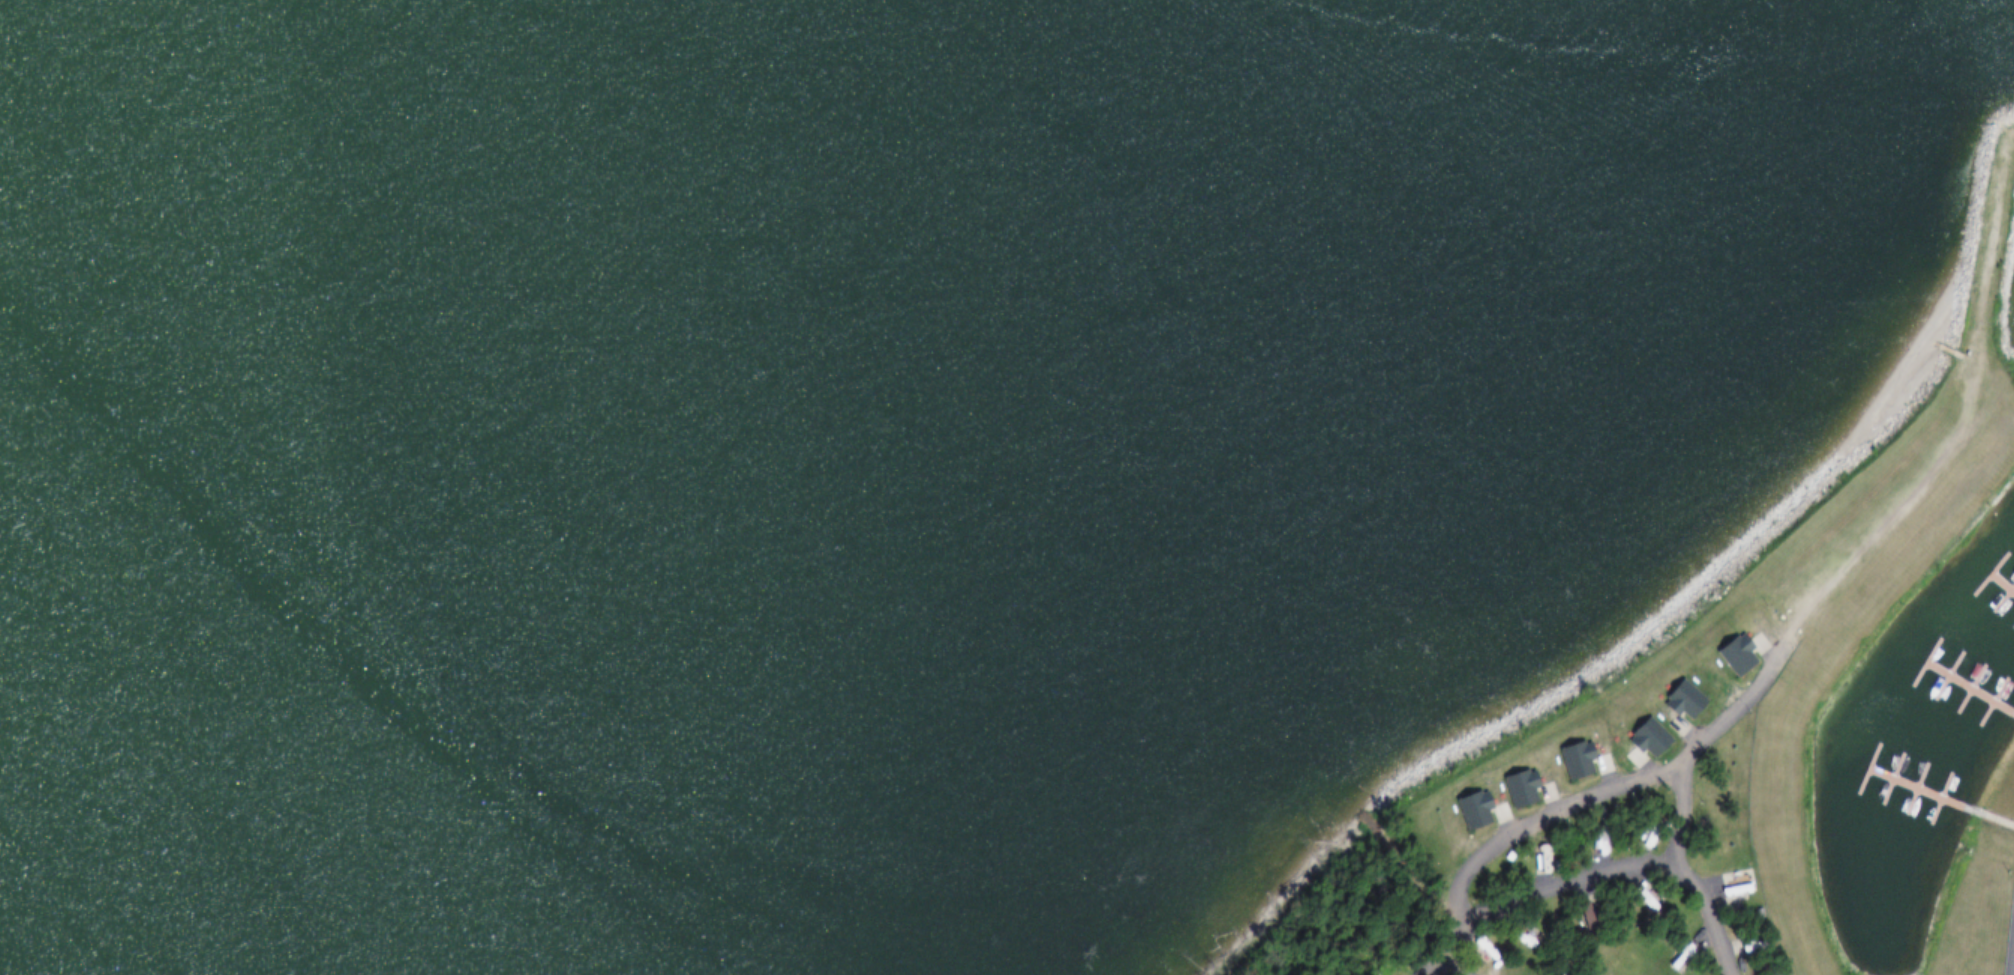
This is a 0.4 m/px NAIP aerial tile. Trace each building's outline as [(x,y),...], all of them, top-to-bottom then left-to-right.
[(1709,653),(1734,680),(1755,661),(1731,633),(1709,653)] [(1676,676),(1656,697),(1682,722),(1702,701),(1676,676)] [(1643,715),(1670,741),(1650,762),(1623,736),(1643,715)] [(1550,747),(1562,784),(1594,775),(1582,737),(1550,747)] [(1493,775),(1526,766),(1535,800),(1502,809),(1493,775)] [(1445,796),(1474,785),(1487,819),(1458,830),(1445,796)] [(1584,825),(1587,857),(1603,855),(1600,823),(1584,825)] [(1643,823),(1627,850),(1641,858),(1657,831),(1643,823)] [(1525,842),(1528,874),(1544,873),(1541,841),(1525,842)] [(1536,874),(1547,874),(1547,843),(1540,843),(1540,856),(1536,856),(1536,874)] [(1746,881),(1714,885),(1716,900),(1748,896),(1746,881)] [(1680,937),(1658,960),(1669,971),(1692,949),(1680,937)] [(1474,942),(1480,963),(1486,961),(1486,959),(1493,957),(1487,939),(1474,942)] [(1682,972),(1704,949),(1694,940),(1673,963),(1682,972)] [(1769,950),(1738,957),(1741,972),(1772,965),(1769,950)]
